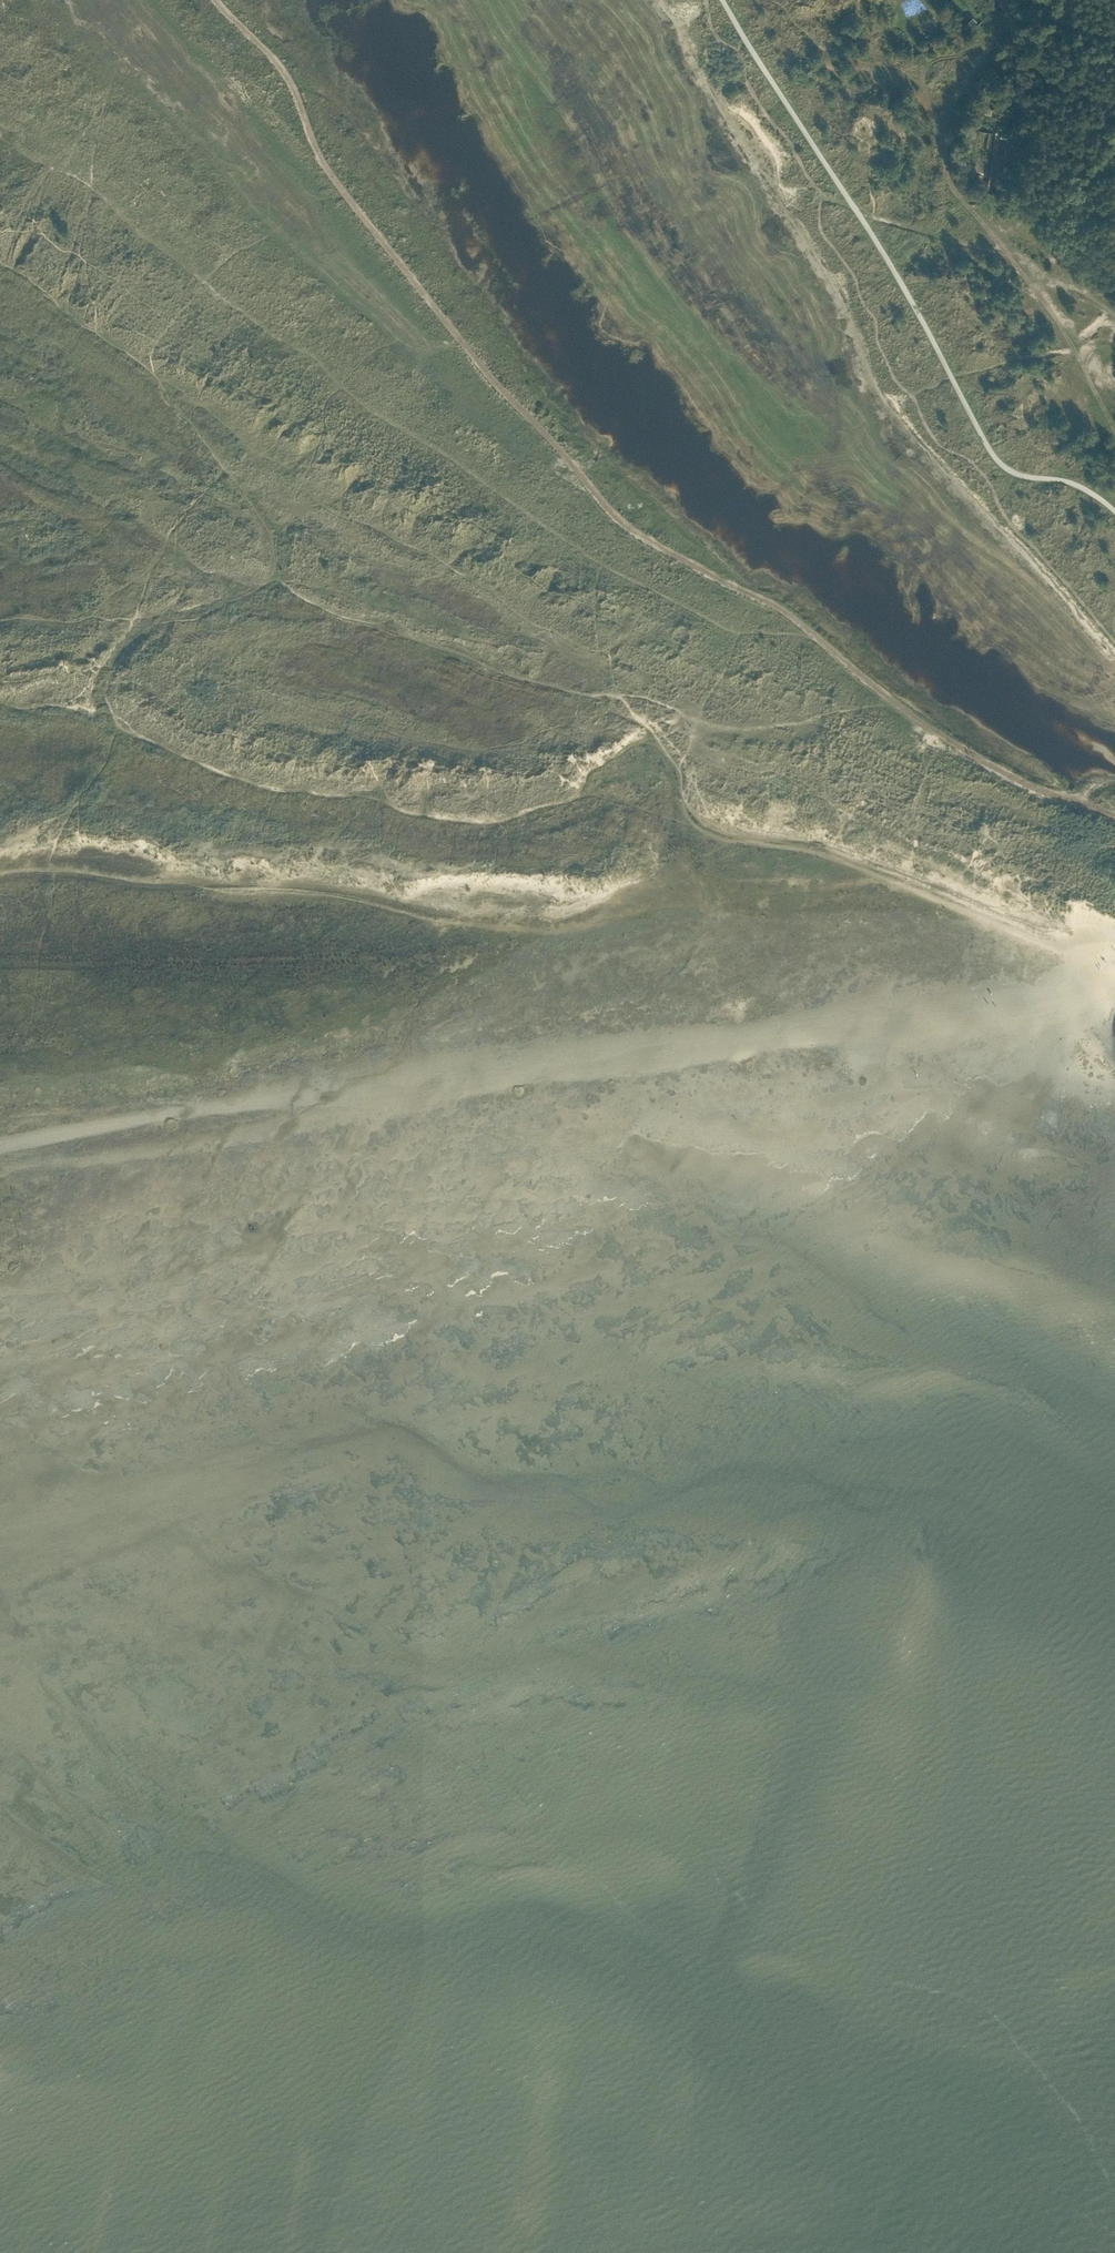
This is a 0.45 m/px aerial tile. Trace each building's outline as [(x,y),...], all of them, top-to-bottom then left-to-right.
[(972,19),(968,23),(972,27),(976,24),(972,19)] [(988,129),(981,171),(991,173),(997,138),(1000,138),(997,154),(1014,157),(1017,141),(1012,140),(1013,133),(988,129)] [(970,164),(967,175),(974,177),(977,166),(970,164)]
